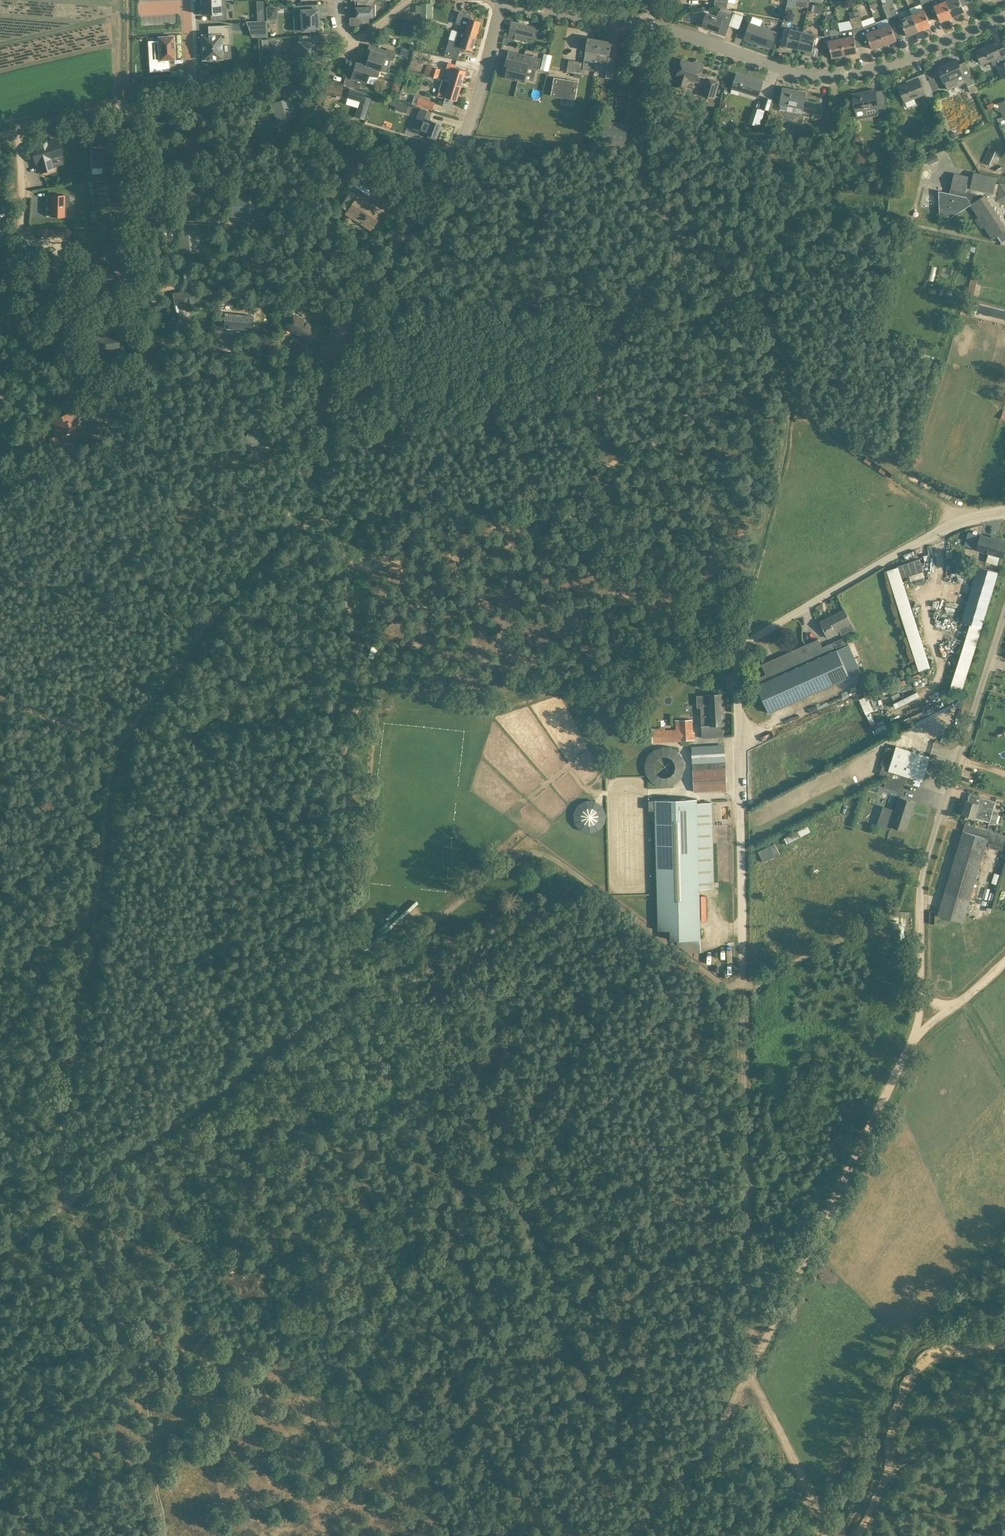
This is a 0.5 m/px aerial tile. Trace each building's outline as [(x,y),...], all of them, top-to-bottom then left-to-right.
[(226,20),(226,0),(201,1),(201,14),(211,14),(211,20),(226,20)] [(375,16),(375,0),(359,0),(357,0),(357,6),(355,6),(355,17),(358,17),(359,23),(366,23),(369,21),(369,17),(375,16)] [(887,2),(893,16),(898,14),(895,7),(894,7),(891,0),(886,0),(887,2)] [(920,30),(931,25),(929,20),(934,18),(927,0),(920,0),(924,10),(913,14),(920,30)] [(934,18),(938,16),(941,21),(953,16),(947,0),(927,0),(934,18)] [(953,16),(964,11),(960,0),(947,0),(953,16)] [(885,11),(888,18),(893,16),(887,2),(882,4),(885,11)] [(432,3),(421,3),(421,14),(432,14),(432,3)] [(864,5),(867,15),(873,14),(870,3),(864,5)] [(302,30),(319,29),(317,4),(293,5),(293,12),(301,12),(302,30)] [(277,18),(277,7),(268,8),(268,19),(277,18)] [(719,10),(717,16),(706,12),(701,25),(718,32),(719,31),(726,33),(729,25),(733,15),(719,10)] [(459,11),(457,19),(456,23),(467,27),(466,31),(465,31),(477,35),(481,21),(470,18),(471,15),(459,11)] [(734,12),(733,15),(729,25),(738,29),(743,16),(734,12)] [(900,19),(907,35),(920,30),(913,14),(900,19)] [(860,15),(855,16),(863,46),(864,46),(870,44),(872,49),(884,44),(879,33),(877,29),(878,29),(875,22),(863,27),(860,15)] [(855,16),(854,17),(850,18),(853,29),(840,31),(845,55),(857,52),(856,47),(863,46),(855,16)] [(266,20),(264,20),(257,21),(247,21),(253,36),(267,36),(266,20)] [(400,31),(416,35),(418,25),(403,21),(400,31)] [(512,21),(508,37),(515,38),(516,33),(536,38),(538,28),(512,21)] [(776,32),(750,23),(744,38),(771,47),(776,32)] [(202,44),(202,45),(203,49),(202,49),(202,50),(203,50),(203,59),(208,59),(208,60),(217,60),(217,58),(222,58),(222,49),(224,49),(223,44),(230,43),(229,24),(208,25),(208,35),(202,35),(202,44)] [(879,33),(884,44),(897,40),(890,24),(878,29),(877,29),(879,33)] [(799,49),(803,32),(784,27),(779,48),(792,51),(793,47),(799,49)] [(845,55),(840,31),(835,29),(833,30),(829,32),(829,27),(823,28),(824,36),(823,42),(829,40),(831,51),(832,57),(845,55)] [(458,58),(461,48),(461,46),(473,50),(477,35),(465,31),(458,30),(455,40),(449,39),(445,54),(458,58)] [(817,57),(822,36),(803,32),(799,49),(805,50),(804,54),(817,57)] [(293,50),(293,51),(294,52),(295,54),(297,55),(299,55),(299,57),(304,57),(304,59),(310,59),(310,57),(315,56),(314,41),(311,41),(311,34),(298,35),(299,44),(298,44),(297,44),(296,45),(295,45),(295,46),(294,46),(294,47),(293,48),(293,49),(293,50)] [(170,70),(169,58),(174,58),(173,36),(159,37),(159,40),(150,40),(150,52),(155,52),(155,62),(149,63),(150,71),(170,70)] [(597,61),(600,39),(588,37),(584,62),(569,59),(567,71),(582,73),(583,69),(595,71),(596,61),(597,61)] [(608,63),(610,54),(612,41),(600,39),(597,61),(608,63)] [(278,48),(278,40),(269,41),(269,49),(278,48)] [(991,60),(993,65),(997,65),(1003,78),(1004,77),(1004,46),(998,49),(995,42),(976,50),(977,52),(972,54),(971,56),(973,61),(975,62),(980,60),(982,64),(991,60)] [(365,65),(380,69),(383,59),(393,60),(395,51),(387,48),(386,49),(369,44),(365,56),(367,56),(365,65)] [(400,54),(408,56),(410,50),(401,48),(400,54)] [(524,81),(525,79),(528,67),(539,69),(542,58),(523,53),(521,62),(507,58),(504,70),(507,70),(506,76),(524,81)] [(686,91),(689,79),(698,82),(704,64),(694,60),(694,62),(683,59),(677,77),(679,78),(676,88),(686,91)] [(978,90),(975,83),(966,61),(959,64),(956,59),(938,67),(948,90),(966,82),(971,93),(978,90)] [(380,69),(365,65),(355,62),(353,69),(348,67),(343,83),(359,88),(361,80),(366,82),(368,75),(378,77),(380,69)] [(453,71),(450,82),(462,86),(466,70),(455,67),(456,64),(448,62),(446,69),(453,71)] [(424,74),(438,78),(441,69),(427,65),(424,74)] [(613,79),(616,67),(608,65),(605,78),(613,79)] [(924,94),(931,91),(924,73),(911,78),(912,81),(899,86),(905,101),(907,107),(916,103),(914,98),(924,94)] [(733,88),(759,96),(763,82),(737,74),(733,88)] [(578,81),(554,77),(552,95),(576,99),(578,81)] [(708,78),(702,96),(714,99),(720,81),(708,78)] [(447,92),(439,90),(437,96),(445,98),(446,97),(447,97),(448,98),(450,98),(457,100),(462,86),(450,82),(443,79),(441,84),(448,87),(447,92)] [(341,96),(343,87),(328,83),(325,93),(341,96)] [(356,99),(352,114),(360,117),(367,93),(346,87),(343,95),(356,99)] [(780,104),(781,104),(803,108),(806,91),(796,90),(796,92),(783,89),(780,104)] [(887,110),(883,89),(875,91),(875,90),(853,94),(856,110),(878,106),(879,112),(887,110)] [(402,97),(414,101),(416,95),(405,91),(402,97)] [(317,109),(327,111),(331,95),(321,93),(317,109)] [(762,108),(768,110),(772,98),(765,96),(762,108)] [(420,97),(417,104),(424,107),(426,99),(420,97)] [(287,120),(296,117),(290,98),(272,103),(277,118),(286,115),(287,120)] [(994,104),(993,102),(987,104),(988,109),(994,106),(996,110),(997,109),(998,112),(1001,111),(1003,116),(997,118),(998,121),(1004,118),(1004,100),(994,104)] [(754,107),(749,122),(749,123),(759,126),(760,125),(765,110),(754,107)] [(881,124),(889,123),(887,113),(878,115),(881,124)] [(437,139),(442,124),(418,116),(417,121),(415,121),(412,129),(429,134),(428,137),(437,139)] [(602,139),(626,141),(628,122),(604,120),(602,139)] [(182,154),(199,146),(194,134),(176,142),(182,154)] [(58,139),(33,145),(36,159),(38,159),(40,169),(52,167),(49,154),(60,151),(58,139)] [(269,154),(267,144),(256,146),(258,156),(269,154)] [(107,146),(91,147),(92,167),(108,167),(107,146)] [(211,149),(203,152),(204,154),(206,159),(214,156),(211,149)] [(985,162),(994,166),(998,156),(990,152),(985,162)] [(926,159),(928,164),(940,159),(937,154),(926,159)] [(685,158),(684,162),(686,165),(691,167),(694,159),(689,157),(685,158)] [(249,171),(259,168),(256,159),(246,162),(249,171)] [(1000,183),(999,184),(995,183),(997,177),(974,172),(973,173),(973,177),(963,175),(954,173),(950,193),(939,190),(940,214),(951,216),(971,204),(979,216),(976,219),(981,228),(985,226),(993,238),(993,239),(997,236),(1001,242),(1004,240),(1004,184),(1000,183)] [(199,202),(198,193),(198,184),(178,185),(179,204),(199,202)] [(122,185),(97,185),(97,197),(109,197),(110,209),(122,209),(122,185)] [(359,194),(351,204),(349,209),(345,214),(354,220),(356,218),(370,228),(382,210),(359,194)] [(51,195),(51,216),(65,216),(70,215),(70,195),(65,195),(51,195)] [(259,211),(260,197),(238,196),(238,200),(232,200),(232,215),(237,215),(237,210),(259,211)] [(313,210),(319,203),(312,198),(306,205),(313,210)] [(192,252),(199,252),(198,231),(179,232),(180,246),(179,246),(179,249),(192,248),(192,252)] [(242,268),(254,269),(260,269),(261,250),(243,249),(242,268)] [(114,269),(109,268),(109,261),(96,260),(96,282),(100,282),(100,288),(109,289),(109,282),(114,283),(114,269)] [(53,286),(53,281),(59,281),(58,268),(39,269),(39,281),(41,281),(41,287),(53,286)] [(194,270),(183,270),(184,279),(194,278),(194,270)] [(974,294),(977,280),(970,278),(967,292),(974,294)] [(72,290),(72,281),(63,281),(63,290),(72,290)] [(199,305),(197,296),(196,294),(193,294),(192,289),(183,290),(183,292),(173,293),(174,297),(173,297),(175,305),(179,304),(179,303),(186,302),(188,310),(195,308),(194,306),(199,305)] [(989,314),(988,315),(1004,319),(1004,311),(990,307),(982,306),(981,312),(989,314)] [(231,315),(225,314),(223,327),(243,329),(244,321),(231,319),(231,315)] [(287,326),(308,341),(316,329),(295,314),(287,326)] [(82,324),(83,329),(91,328),(90,322),(89,318),(81,319),(82,324)] [(118,336),(108,337),(106,329),(93,331),(94,339),(95,349),(120,346),(118,336)] [(267,343),(267,345),(269,356),(280,354),(278,345),(278,341),(267,343)] [(170,369),(167,374),(178,383),(181,378),(170,369)] [(76,427),(73,421),(69,412),(53,419),(60,434),(76,427)] [(243,444),(247,446),(260,451),(265,440),(248,433),(243,444)] [(57,435),(49,438),(52,447),(60,443),(57,435)] [(1002,557),(1004,548),(1004,543),(1001,542),(1001,539),(991,536),(991,538),(981,535),(976,550),(990,554),(1002,557)] [(961,561),(956,555),(952,560),(956,565),(961,561)] [(897,566),(897,567),(900,578),(902,577),(923,570),(920,559),(897,566)] [(998,572),(988,569),(978,565),(961,621),(981,627),(998,572)] [(828,638),(841,633),(842,634),(854,628),(845,609),(820,621),(828,638)] [(769,712),(849,676),(837,650),(849,644),(845,636),(822,646),(819,638),(761,664),(766,674),(754,679),(757,685),(769,712)] [(701,707),(701,715),(702,737),(724,736),(722,693),(708,693),(709,707),(701,707)] [(680,729),(663,730),(663,741),(693,739),(692,719),(679,720),(680,729)] [(663,741),(663,730),(652,731),(653,741),(663,741)] [(889,768),(886,776),(905,782),(920,787),(930,756),(896,745),(895,749),(886,746),(880,765),(889,768)] [(694,791),(727,790),(726,768),(713,769),(712,761),(725,761),(725,747),(726,747),(726,746),(725,746),(692,748),(693,762),(693,770),(694,791)] [(683,748),(647,748),(646,783),(682,784),(683,748)] [(851,778),(856,788),(863,785),(858,775),(851,778)] [(905,782),(886,776),(887,777),(884,787),(902,792),(905,782)] [(962,814),(988,822),(991,812),(994,801),(977,796),(975,802),(966,799),(962,814)] [(572,804),(578,831),(607,825),(601,797),(572,804)] [(892,826),(906,830),(915,801),(900,797),(896,809),(886,806),(880,825),(891,829),(892,826)] [(700,918),(699,889),(714,888),(712,802),(697,803),(697,798),(655,799),(658,919),(658,930),(670,930),(670,940),(700,939),(700,918)] [(938,915),(962,922),(990,831),(965,823),(938,915)] [(775,843),(758,851),(764,862),(780,854),(775,843)]
